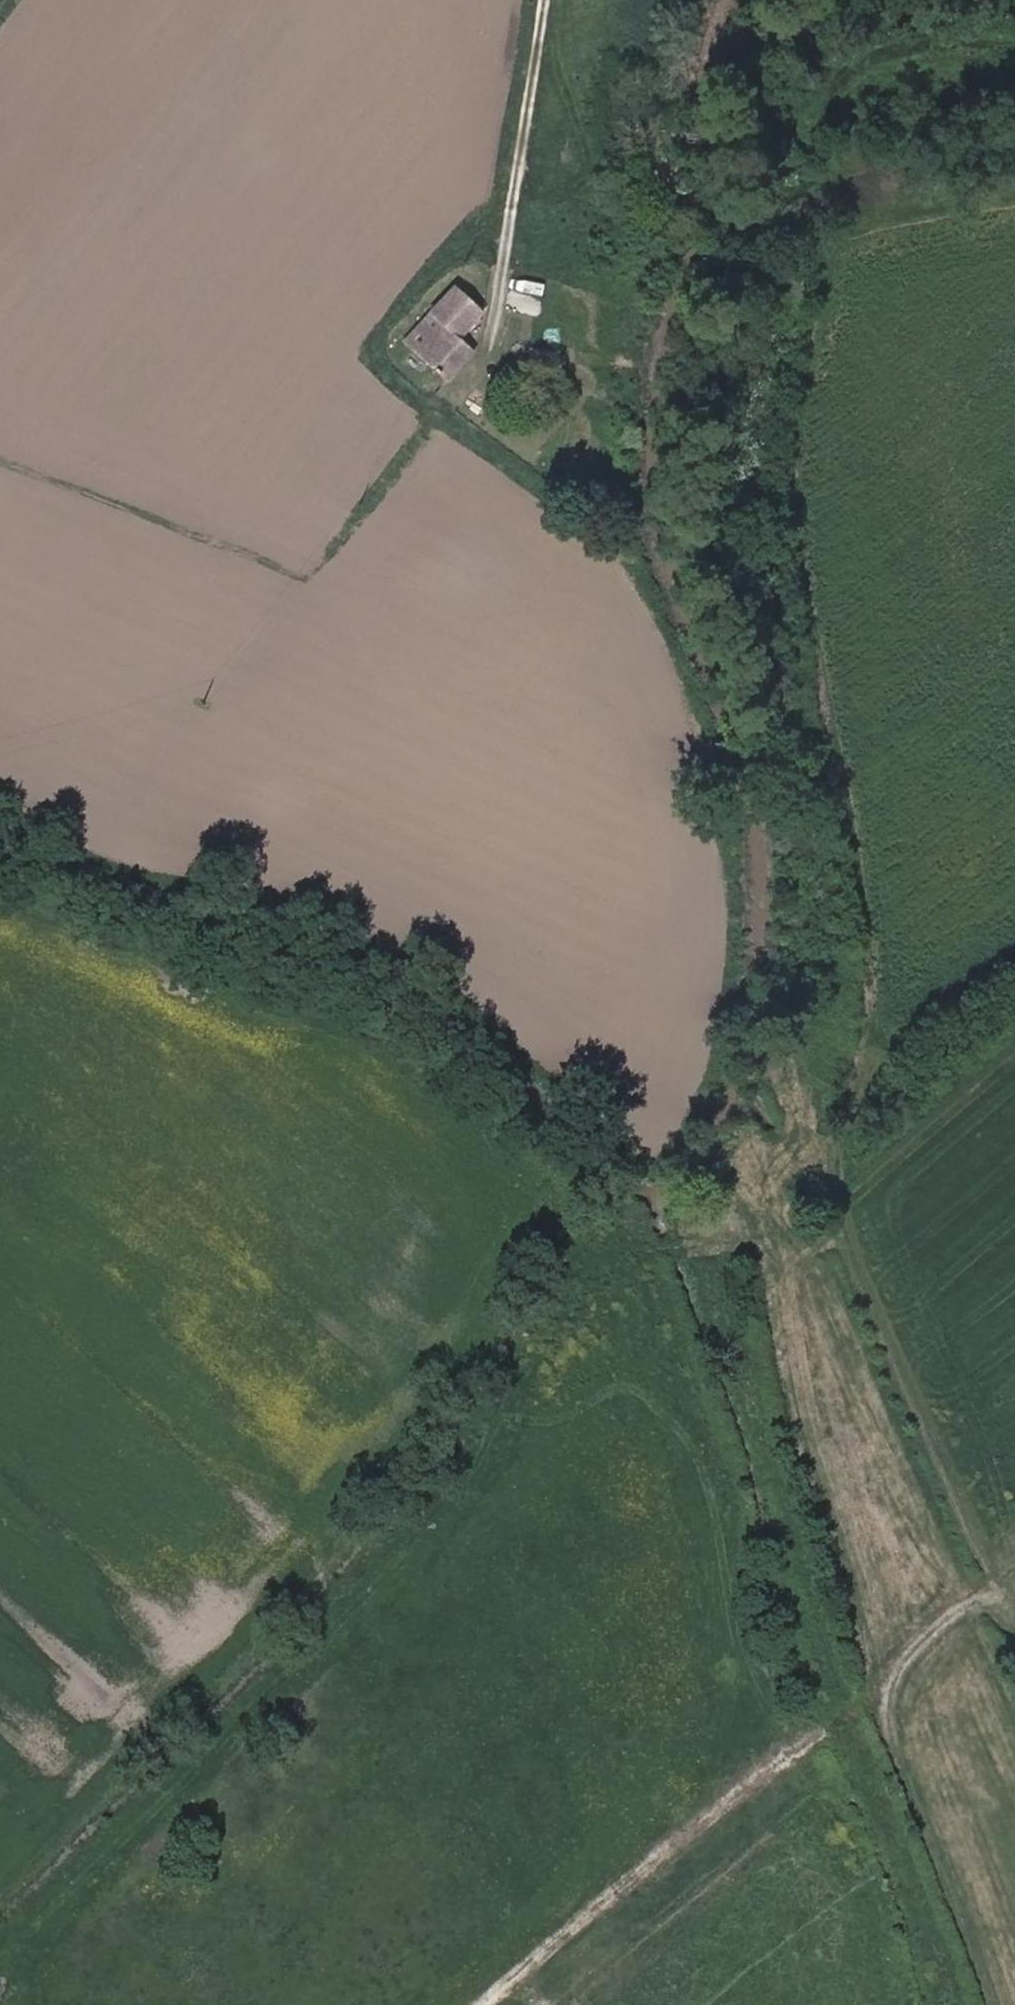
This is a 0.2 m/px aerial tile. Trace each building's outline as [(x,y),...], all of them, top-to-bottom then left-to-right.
[(391,340),(435,380),(463,350),(447,333),(469,310),(440,284),(391,340)]
